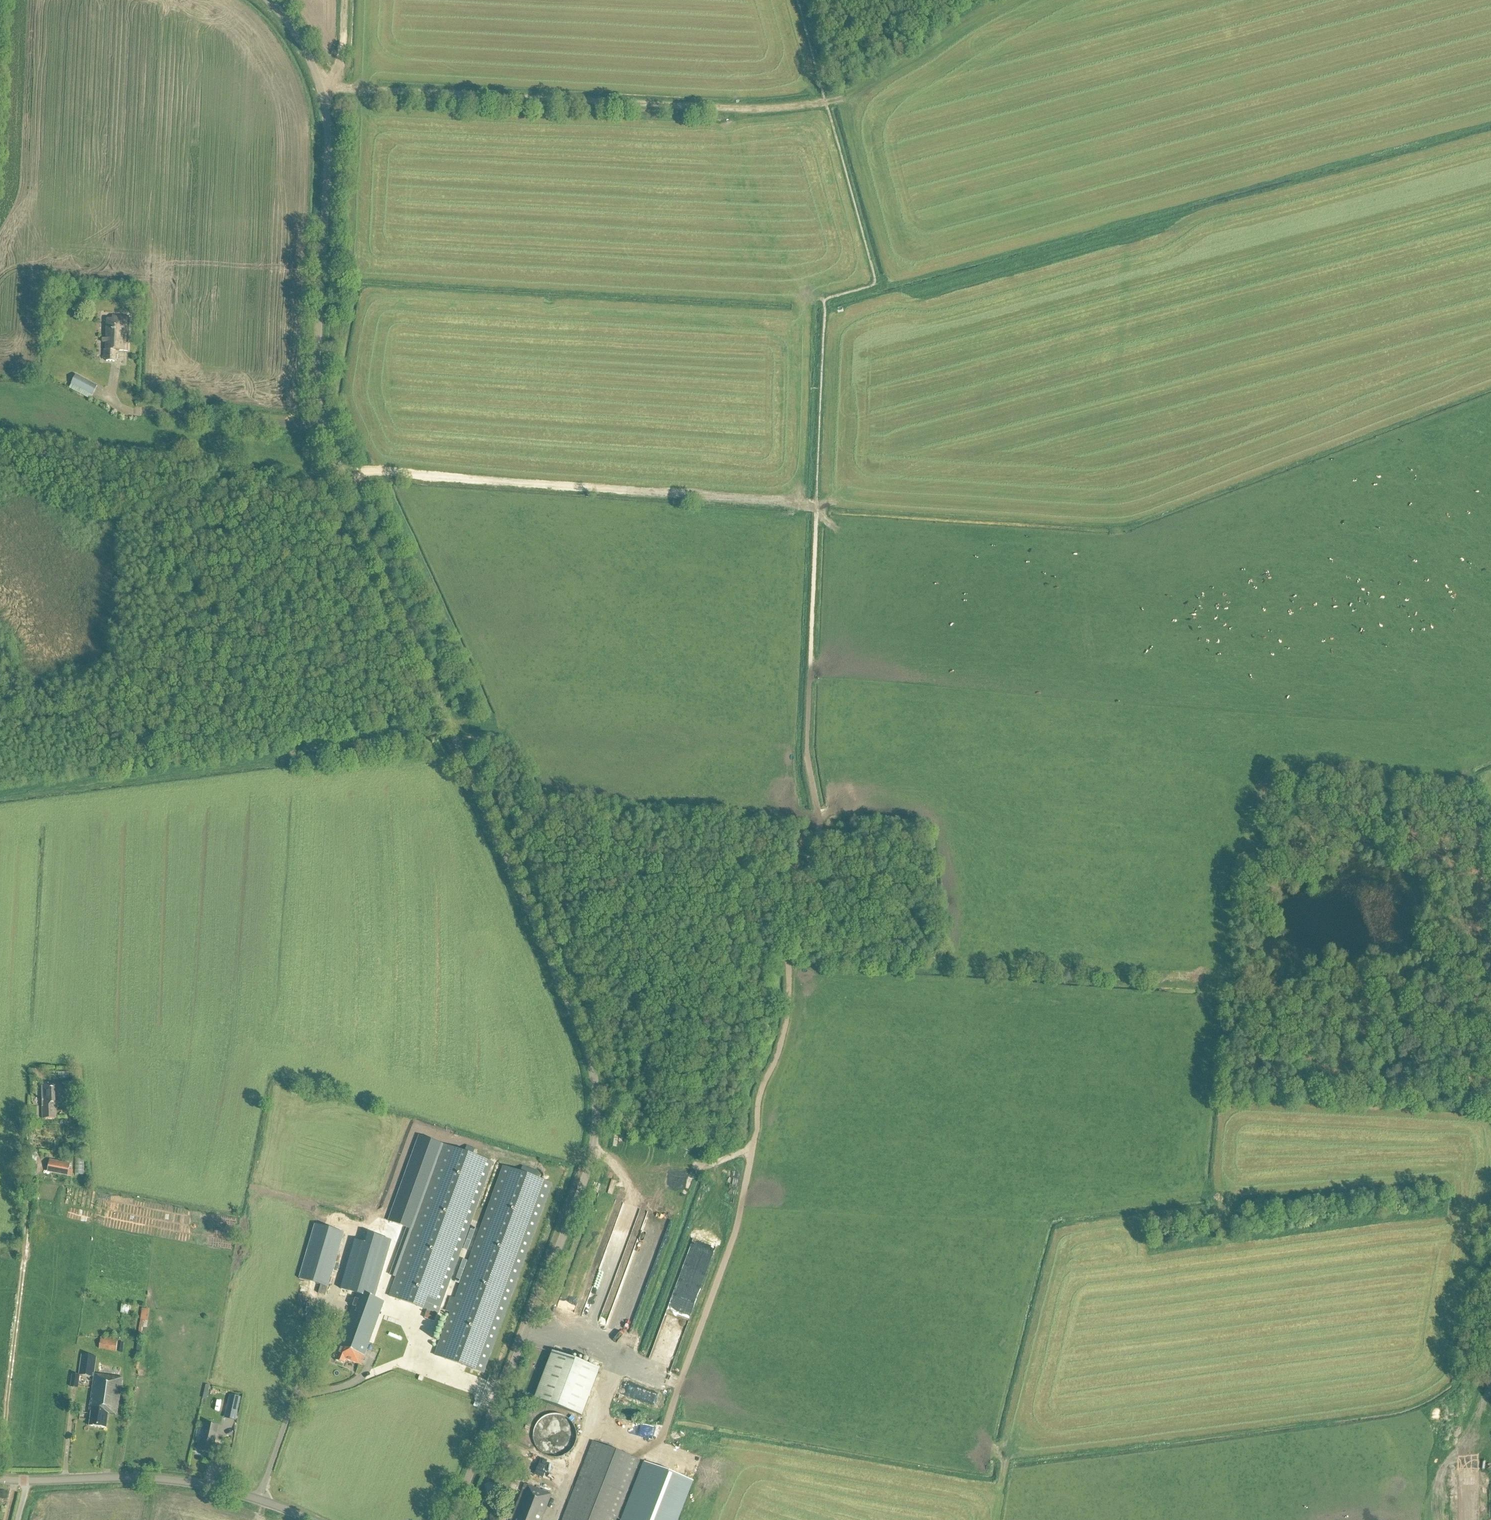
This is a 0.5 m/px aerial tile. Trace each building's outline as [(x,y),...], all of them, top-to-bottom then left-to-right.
[(106,362),(115,362),(116,353),(128,354),(129,318),(113,317),(113,320),(105,320),(104,359),(106,359),(106,362)] [(93,396),(98,387),(76,376),(71,385),(93,396)] [(56,1106),(63,1106),(62,1086),(42,1087),(43,1119),(57,1119),(56,1106)] [(483,1154),(435,1141),(392,1295),(440,1308),(483,1154)] [(545,1172),(496,1158),(442,1350),(490,1364),(545,1172)] [(50,1160),(49,1165),(48,1173),(68,1177),(68,1176),(73,1177),(74,1171),(70,1170),(71,1164),(50,1160)] [(78,1172),(86,1172),(86,1164),(77,1164),(78,1172)] [(625,1234),(629,1224),(619,1221),(616,1232),(625,1234)] [(343,1233),(315,1225),(299,1280),(328,1288),(343,1233)] [(376,1299),(393,1241),(368,1234),(365,1243),(354,1241),(341,1288),(357,1294),(335,1356),(337,1357),(336,1361),(345,1364),(346,1360),(361,1365),(384,1302),(376,1299)] [(688,1263),(709,1271),(718,1246),(697,1238),(688,1263)] [(142,1309),(140,1320),(148,1322),(149,1310),(142,1309)] [(428,1311),(424,1320),(435,1323),(438,1315),(428,1311)] [(99,1349),(116,1352),(119,1340),(102,1337),(99,1349)] [(599,1370),(553,1352),(535,1399),(582,1417),(599,1370)] [(79,1375),(94,1377),(89,1411),(91,1411),(89,1426),(106,1429),(108,1414),(117,1415),(122,1378),(96,1374),(98,1358),(82,1356),(79,1375)] [(71,1388),(78,1388),(80,1379),(73,1378),(71,1388)] [(238,1412),(241,1398),(230,1395),(226,1410),(238,1412)] [(214,1408),(214,1410),(211,1420),(228,1424),(231,1412),(214,1408)] [(564,1456),(567,1454),(569,1453),(571,1450),(573,1447),(575,1443),(577,1439),(577,1436),(576,1432),(575,1429),(574,1426),(571,1422),(568,1419),(565,1417),(562,1416),(557,1415),(552,1414),(548,1415),(544,1417),(540,1420),(537,1423),(535,1426),(534,1430),(533,1435),(533,1438),(534,1442),(536,1447),(538,1451),(541,1453),(545,1455),(548,1457),(552,1458),(556,1458),(560,1457),(564,1456)] [(634,1421),(630,1434),(652,1440),(656,1427),(634,1421)] [(205,1431),(200,1452),(212,1454),(216,1434),(214,1434),(216,1426),(204,1424),(202,1431),(205,1431)] [(692,1480),(645,1461),(623,1519),(617,1518),(639,1460),(593,1442),(563,1519),(677,1519),(692,1480)] [(509,1489),(521,1493),(511,1519),(541,1519),(551,1495),(526,1485),(526,1488),(512,1482),(509,1489)]
